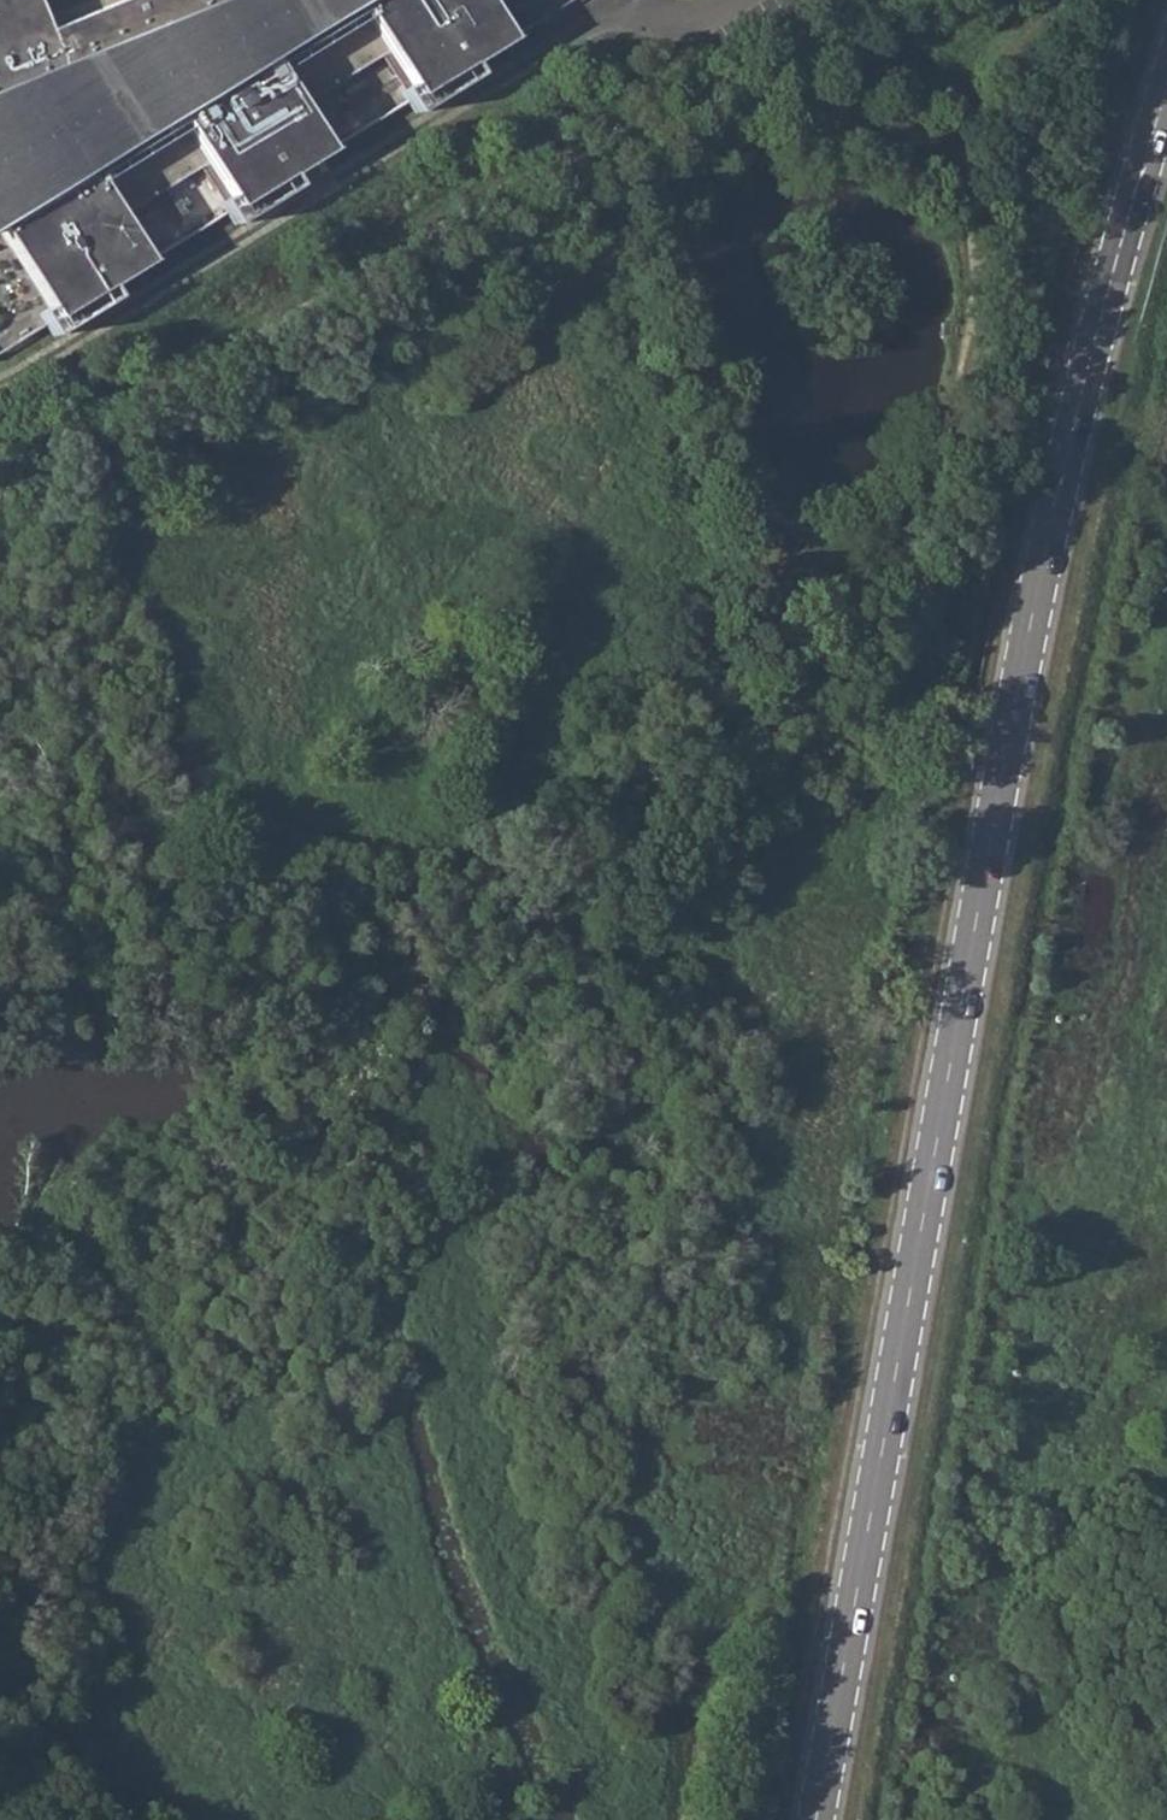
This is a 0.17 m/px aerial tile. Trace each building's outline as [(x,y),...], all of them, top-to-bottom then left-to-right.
[(49,318),(510,36),(487,0),(121,0),(47,30),(35,0),(0,0),(0,237),(49,318)]
